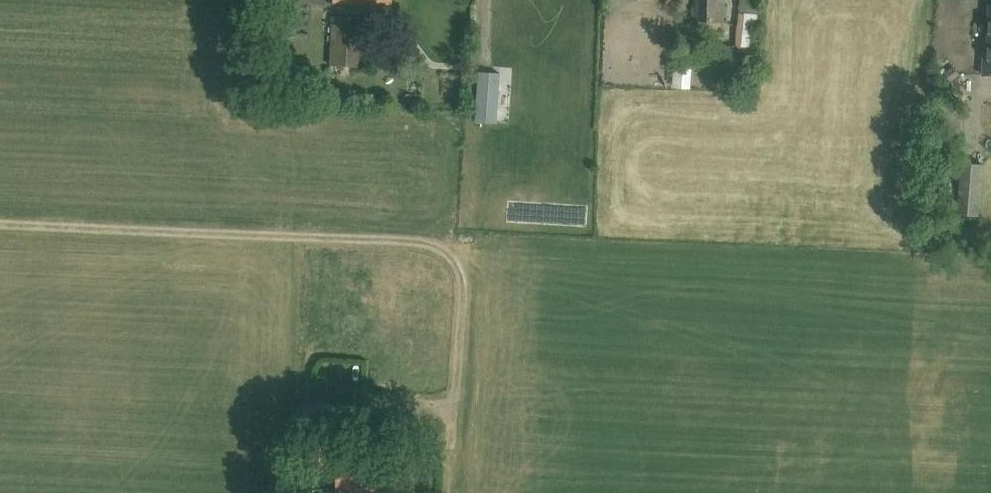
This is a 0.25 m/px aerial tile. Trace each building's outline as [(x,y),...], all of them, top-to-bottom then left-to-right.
[(725,0),(695,0),(694,20),(724,21),(725,0)] [(758,15),(759,0),(739,0),(739,14),(758,15)] [(363,66),(364,42),(365,17),(332,16),(330,65),(363,66)] [(731,45),(713,44),(711,62),(730,64),(731,45)] [(500,73),(479,72),(476,121),(497,122),(500,73)] [(983,163),(961,162),(957,214),(979,215),(983,163)] [(364,432),(366,407),(303,403),(302,431),(319,433),(319,429),(364,432)] [(376,454),(328,453),(328,440),(307,439),(306,468),(338,468),(337,492),(375,492),(376,454)]
